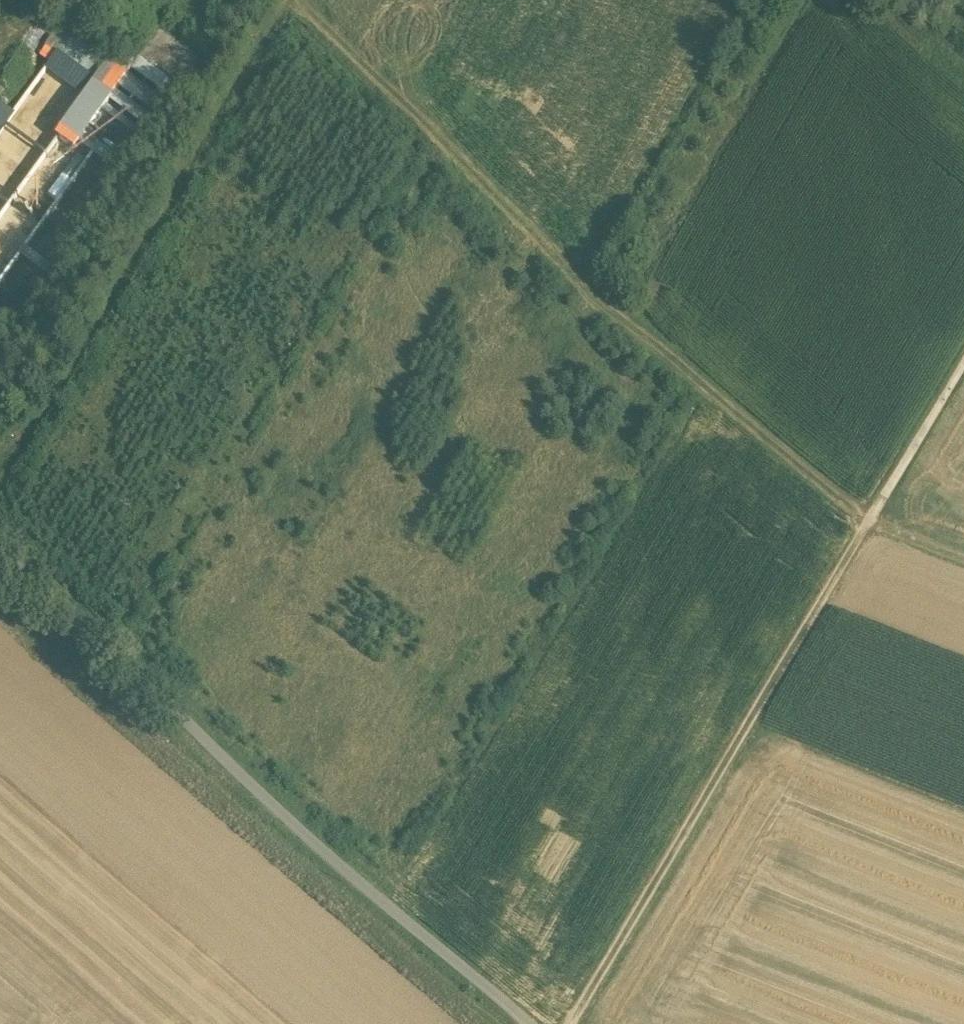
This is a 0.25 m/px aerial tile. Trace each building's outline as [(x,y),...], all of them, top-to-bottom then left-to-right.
[(60,19),(46,39),(95,75),(113,88),(127,69),(60,19)] [(113,88),(95,75),(63,118),(81,131),(113,88)] [(14,108),(0,98),(0,127),(14,108)]
